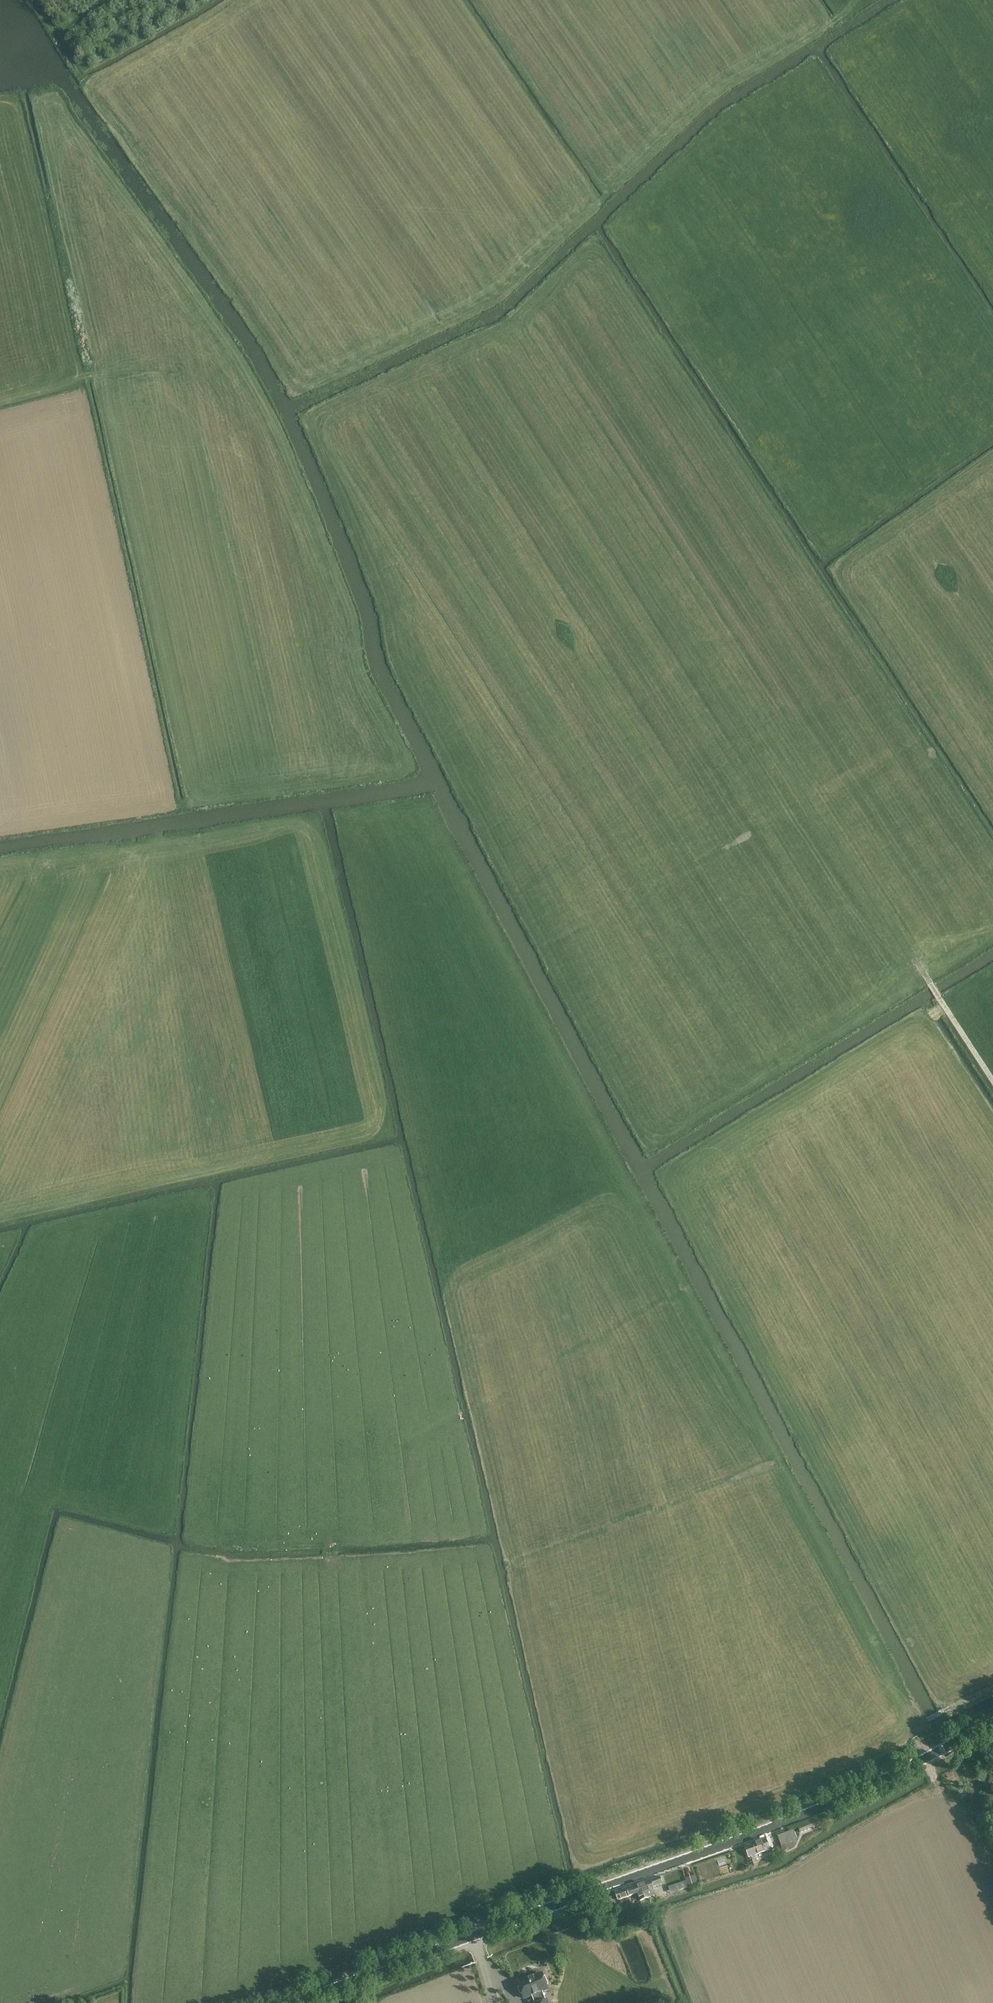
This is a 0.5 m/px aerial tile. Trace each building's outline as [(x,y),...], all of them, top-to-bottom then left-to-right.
[(817,1821),(798,1829),(800,1833),(819,1825),(817,1821)] [(777,1835),(782,1850),(787,1849),(794,1846),(797,1840),(793,1830),(790,1831),(790,1830),(777,1835)] [(751,1856),(754,1866),(758,1865),(755,1855),(769,1849),(769,1847),(773,1846),(770,1837),(744,1846),(748,1857),(751,1856)] [(615,1892),(618,1901),(637,1894),(640,1901),(649,1897),(656,1895),(653,1887),(663,1883),(660,1876),(615,1892)] [(686,1880),(689,1889),(689,1890),(698,1887),(695,1877),(686,1880)] [(661,1891),(663,1898),(672,1896),(671,1893),(669,1888),(661,1891)] [(548,1999),(545,2000),(542,1992),(548,1990),(541,1973),(517,1982),(524,1999),(532,1996),(534,2002),(549,2002),(548,1999)]
